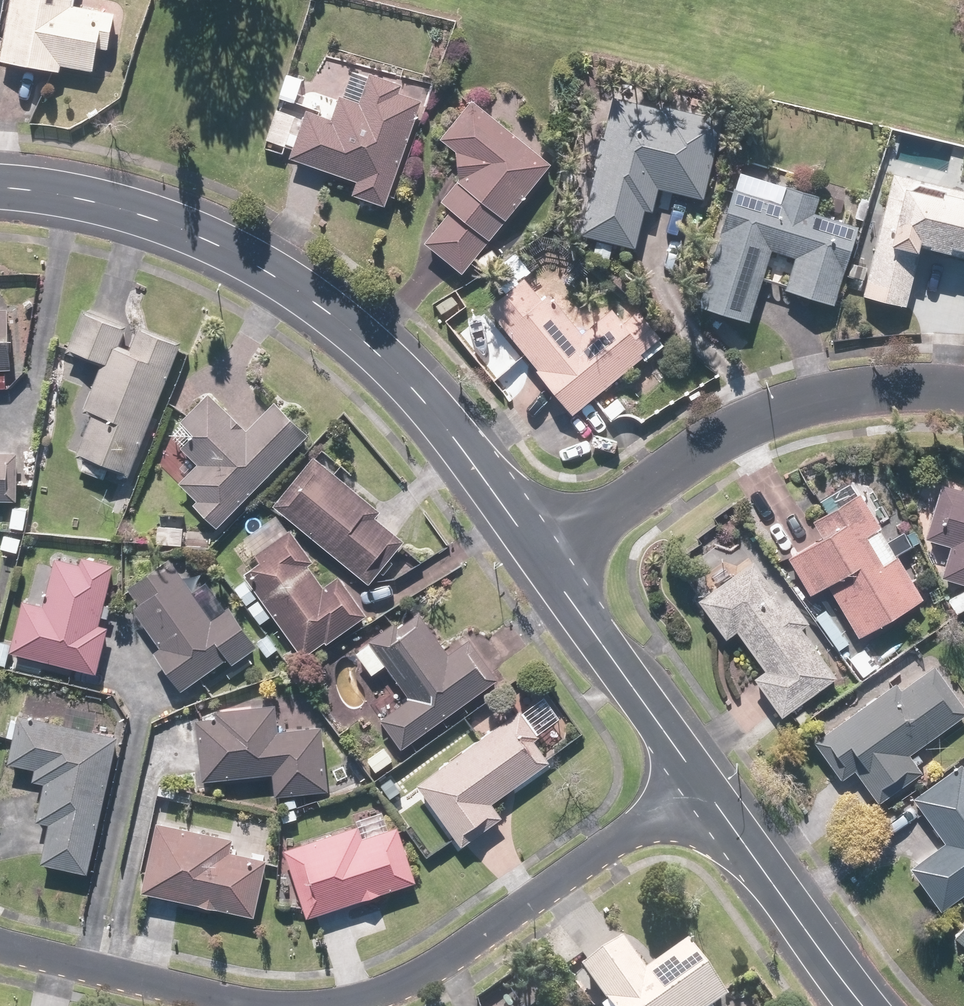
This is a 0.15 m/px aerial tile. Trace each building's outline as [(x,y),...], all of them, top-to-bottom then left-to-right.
[(77,0),(14,0),(5,62),(64,71),(65,65),(98,70),(102,46),(115,48),(120,14),(75,7),(77,0)] [(373,71),(363,103),(343,97),(337,117),(310,109),(294,160),(360,180),(355,194),(391,204),(422,101),(401,95),(405,81),(373,71)] [(308,77),(289,72),(282,100),(301,105),(308,77)] [(585,233),(640,246),(649,209),(657,210),(663,187),(708,198),(727,119),(668,105),(667,109),(618,97),(608,137),(605,136),(598,167),(601,167),(585,233)] [(429,241),(467,272),(556,164),(476,99),(445,137),(461,150),(464,178),(446,199),(457,208),(429,241)] [(299,114),(278,107),(269,140),(290,146),(299,114)] [(957,250),(959,243),(963,245),(963,196),(956,195),(960,178),(898,163),(867,294),(910,304),(926,239),(939,242),(938,245),(957,250)] [(790,288),(838,303),(862,226),(818,212),(823,196),(745,171),(703,303),(753,319),(776,249),(800,256),(790,288)] [(549,258),(532,239),(507,261),(515,271),(502,282),(511,292),(549,258)] [(594,310),(573,283),(550,301),(536,283),(522,295),(517,289),(495,307),(578,411),(669,338),(643,306),(627,318),(610,297),(594,310)] [(132,474),(185,338),(143,322),(141,326),(87,305),(70,351),(103,364),(87,406),(96,409),(79,454),(132,474)] [(15,367),(12,306),(0,306),(0,367),(15,367)] [(201,461),(183,479),(199,495),(196,498),(220,522),(312,431),(279,398),(249,427),(212,389),(184,417),(199,431),(185,444),(201,461)] [(20,499),(21,450),(0,449),(0,498),(20,499)] [(381,505),(317,452),(276,502),(372,582),(407,539),(375,512),(381,505)] [(884,525),(863,490),(859,492),(852,479),(822,497),(829,510),(816,517),(826,534),(792,554),(813,591),(830,581),(861,634),(926,596),(901,553),(899,554),(882,526),(884,525)] [(945,481),(941,493),(929,490),(922,514),(934,517),(929,535),(954,543),(945,574),(963,580),(963,486),(945,481)] [(186,515),(161,514),(159,540),(185,541),(186,515)] [(264,558),(247,571),(308,654),(327,639),(329,643),(370,612),(341,573),(326,584),(310,563),(317,558),(295,527),(260,552),(264,558)] [(26,596),(12,649),(99,672),(111,625),(102,623),(118,561),(86,553),(84,561),(57,554),(45,601),(26,596)] [(238,663),(263,645),(232,602),(216,613),(172,553),(130,583),(142,600),(135,605),(164,644),(157,648),(187,689),(232,656),(238,663)] [(788,602),(757,558),(702,596),(730,636),(740,628),(768,668),(758,675),(785,713),(840,675),(804,625),(812,620),(795,597),(788,602)] [(427,617),(421,622),(416,615),(409,620),(403,613),(371,637),(375,641),(359,652),(374,672),(389,661),(413,693),(382,716),(405,746),(501,675),(472,636),(452,650),(427,617)] [(937,663),(904,686),(899,680),(816,738),(844,777),(858,767),(881,800),(925,769),(920,762),(925,759),(920,752),(915,756),(912,752),(963,715),(963,700),(937,663)] [(280,728),(279,707),(222,710),(222,717),(202,718),(206,776),(277,772),(278,792),(330,789),(326,725),(280,728)] [(494,800),(553,759),(538,737),(543,734),(523,707),(421,780),(466,843),(505,815),(494,800)] [(43,860),(92,871),(123,733),(22,711),(11,760),(38,766),(36,777),(48,780),(40,818),(52,821),(43,860)] [(963,893),(963,761),(916,795),(948,840),(914,864),(945,907),(963,893)] [(161,818),(145,891),(258,915),(270,855),(233,848),(236,834),(161,818)] [(418,877),(399,825),(366,837),(361,822),(287,849),(312,917),(418,877)] [(626,934),(585,964),(616,1005),(716,1005),(733,993),(693,938),(651,968),(626,934)]
